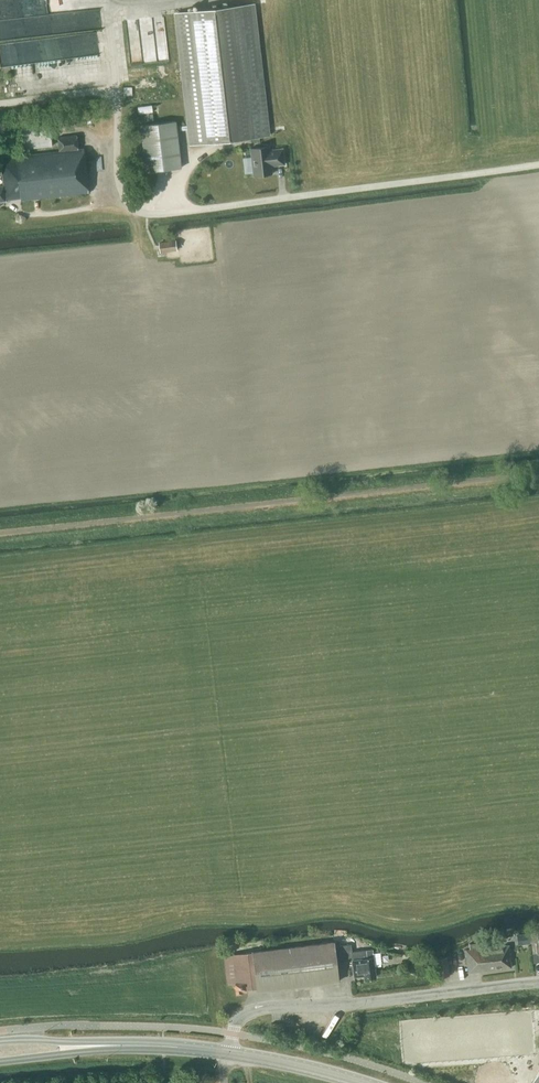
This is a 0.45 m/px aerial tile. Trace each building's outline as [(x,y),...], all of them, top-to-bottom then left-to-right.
[(191,144),(218,140),(267,134),(250,4),(174,13),(191,144)] [(79,8),(41,8),(41,15),(49,15),(48,31),(79,32),(79,8)] [(133,52),(133,61),(149,60),(148,43),(142,43),(143,52),(133,52)] [(146,171),(180,167),(175,121),(140,125),(146,171)] [(52,146),(50,124),(19,127),(21,149),(52,146)] [(89,193),(83,149),(77,150),(75,136),(56,138),(58,152),(0,160),(0,176),(1,186),(0,186),(0,204),(4,203),(4,202),(20,200),(20,202),(89,193)] [(253,175),(257,174),(258,176),(263,176),(263,174),(272,172),(271,163),(275,163),(275,164),(284,163),(282,147),(269,149),(268,145),(250,148),(253,175)] [(158,242),(160,253),(177,251),(176,240),(158,242)] [(538,942),(537,932),(530,932),(530,943),(531,943),(534,965),(538,965),(538,945),(535,945),(535,942),(538,942)] [(529,933),(520,933),(521,945),(530,944),(529,933)] [(320,943),(320,939),(307,941),(307,945),(224,955),(227,984),(232,984),(232,982),(247,980),(248,989),(257,988),(257,991),(338,981),(335,959),(334,946),(333,942),(320,943)] [(468,972),(511,967),(509,945),(486,947),(485,942),(468,944),(469,949),(465,950),(468,972)] [(373,949),(366,950),(351,951),(350,944),(334,946),(335,959),(352,957),(354,976),(363,975),(364,978),(375,977),(374,964),(381,963),(380,952),(373,953),(373,949)] [(413,962),(417,962),(418,952),(406,950),(405,954),(414,955),(413,962)] [(449,976),(447,956),(435,958),(437,977),(449,976)] [(247,980),(232,982),(232,984),(234,984),(236,994),(241,993),(241,990),(248,989),(247,980)]
